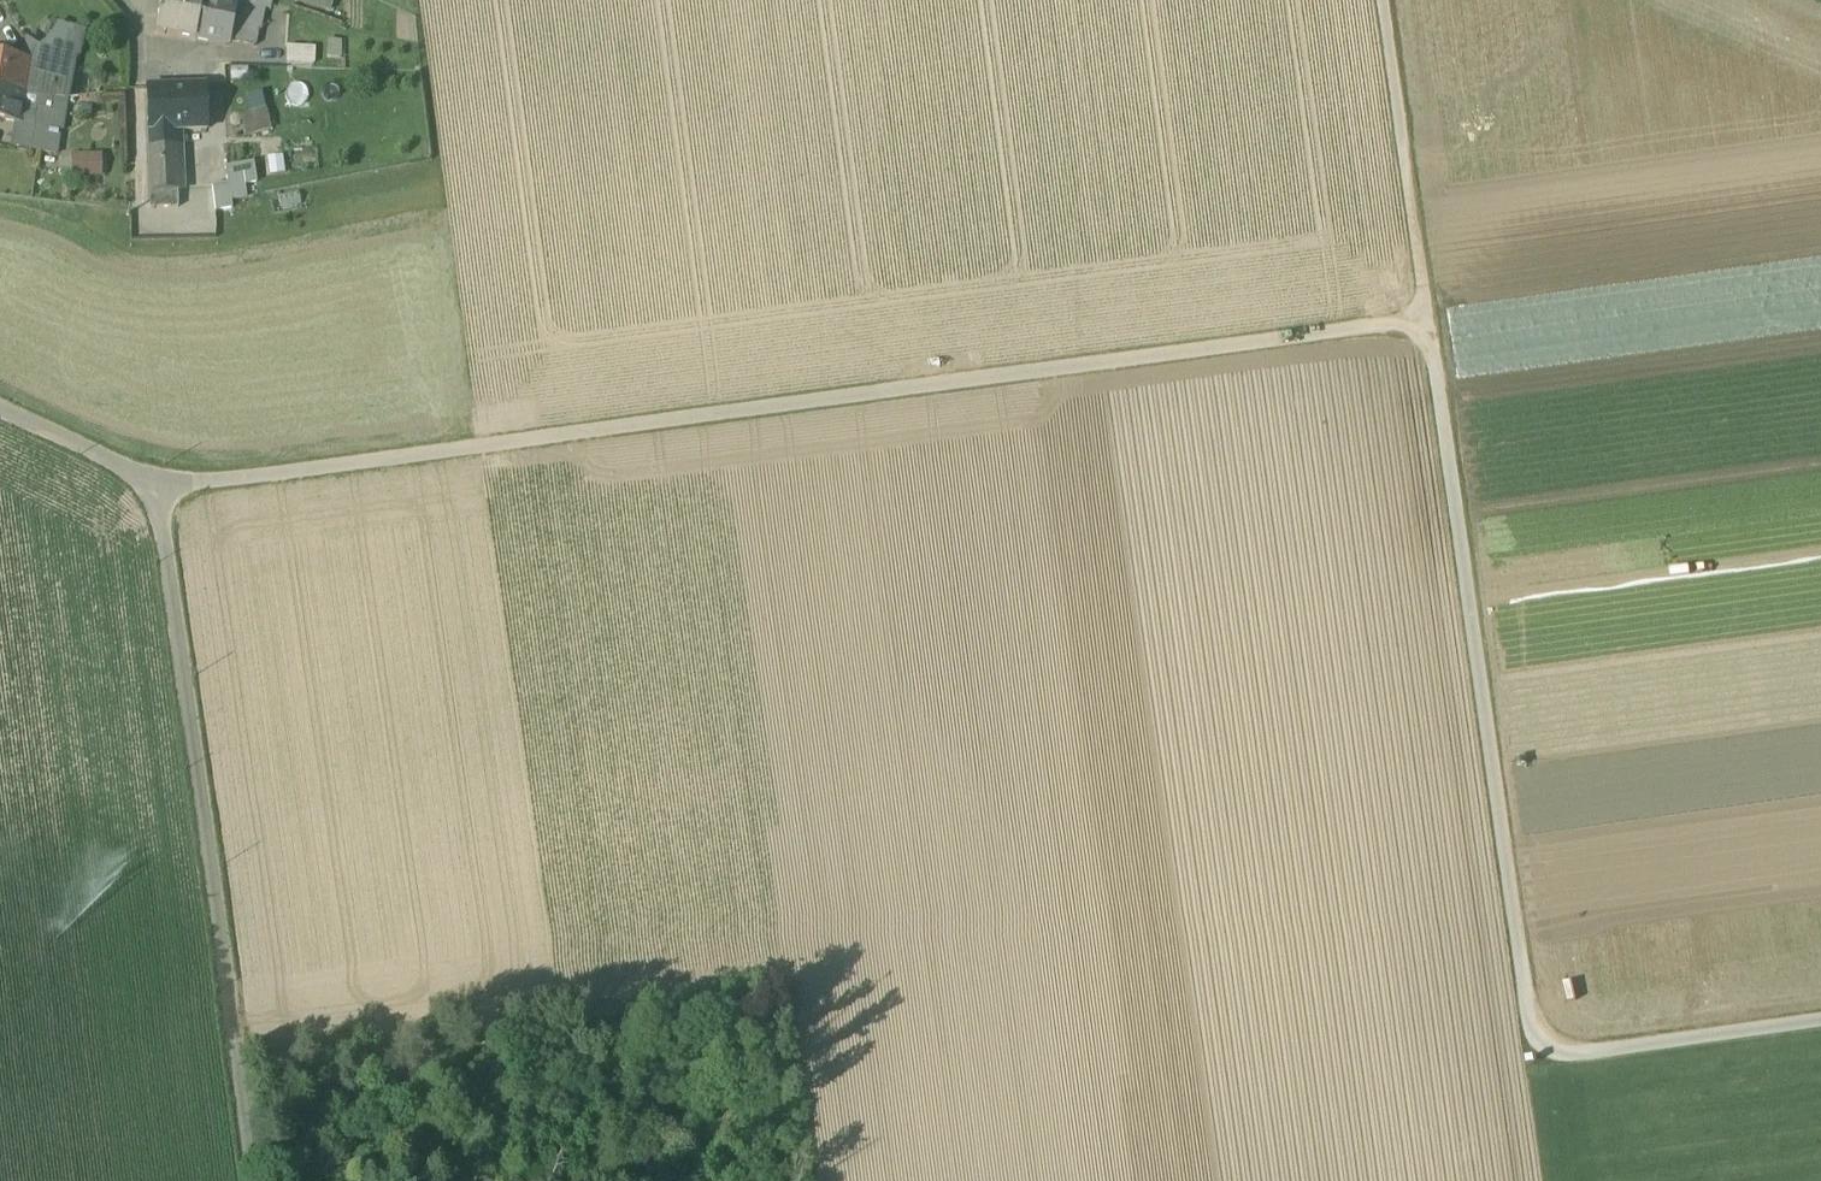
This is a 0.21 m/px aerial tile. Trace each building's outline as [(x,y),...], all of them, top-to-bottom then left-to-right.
[(196,37),(203,0),(162,0),(156,31),(196,38),(196,37)] [(196,37),(227,43),(227,40),(235,3),(222,0),(203,0),(196,37)] [(254,45),(263,0),(251,0),(249,6),(235,3),(227,40),(254,45)] [(298,0),(334,11),(337,0),(298,0)] [(45,49),(59,23),(57,22),(50,36),(39,45),(35,43),(25,36),(21,59),(30,61),(25,93),(37,95),(45,49)] [(76,56),(78,57),(80,49),(74,48),(78,27),(59,23),(45,49),(73,55),(76,56)] [(80,49),(78,57),(79,57),(86,29),(78,27),(74,48),(80,49)] [(326,40),(327,57),(340,57),(339,40),(326,40)] [(286,63),(313,64),(313,47),(287,46),(286,63)] [(38,95),(65,98),(73,55),(45,49),(37,95),(38,95)] [(73,55),(65,98),(69,97),(76,56),(73,55)] [(25,93),(30,61),(21,59),(0,57),(0,89),(25,93)] [(148,87),(150,158),(177,158),(184,158),(183,129),(207,129),(205,85),(148,87)] [(21,117),(24,93),(25,93),(0,89),(0,120),(18,123),(20,123),(21,117)] [(250,110),(241,112),(246,133),(273,127),(264,90),(246,94),(250,110)] [(21,117),(35,120),(38,95),(37,95),(24,93),(21,117)] [(59,98),(38,95),(35,120),(34,126),(54,129),(59,98)] [(54,129),(34,126),(32,135),(59,139),(65,98),(59,98),(54,129)] [(30,134),(32,135),(34,126),(35,120),(21,117),(20,123),(18,123),(14,146),(27,148),(30,134)] [(27,148),(57,154),(59,139),(32,135),(30,134),(27,148)] [(104,172),(104,151),(74,151),(74,172),(104,172)] [(150,158),(151,190),(178,190),(177,158),(150,158)] [(225,167),(228,183),(212,185),(216,209),(232,207),(231,199),(229,186),(244,184),(257,181),(253,162),(225,167)] [(229,186),(231,199),(247,197),(244,184),(229,186)] [(151,190),(151,207),(178,207),(178,190),(151,190)]
